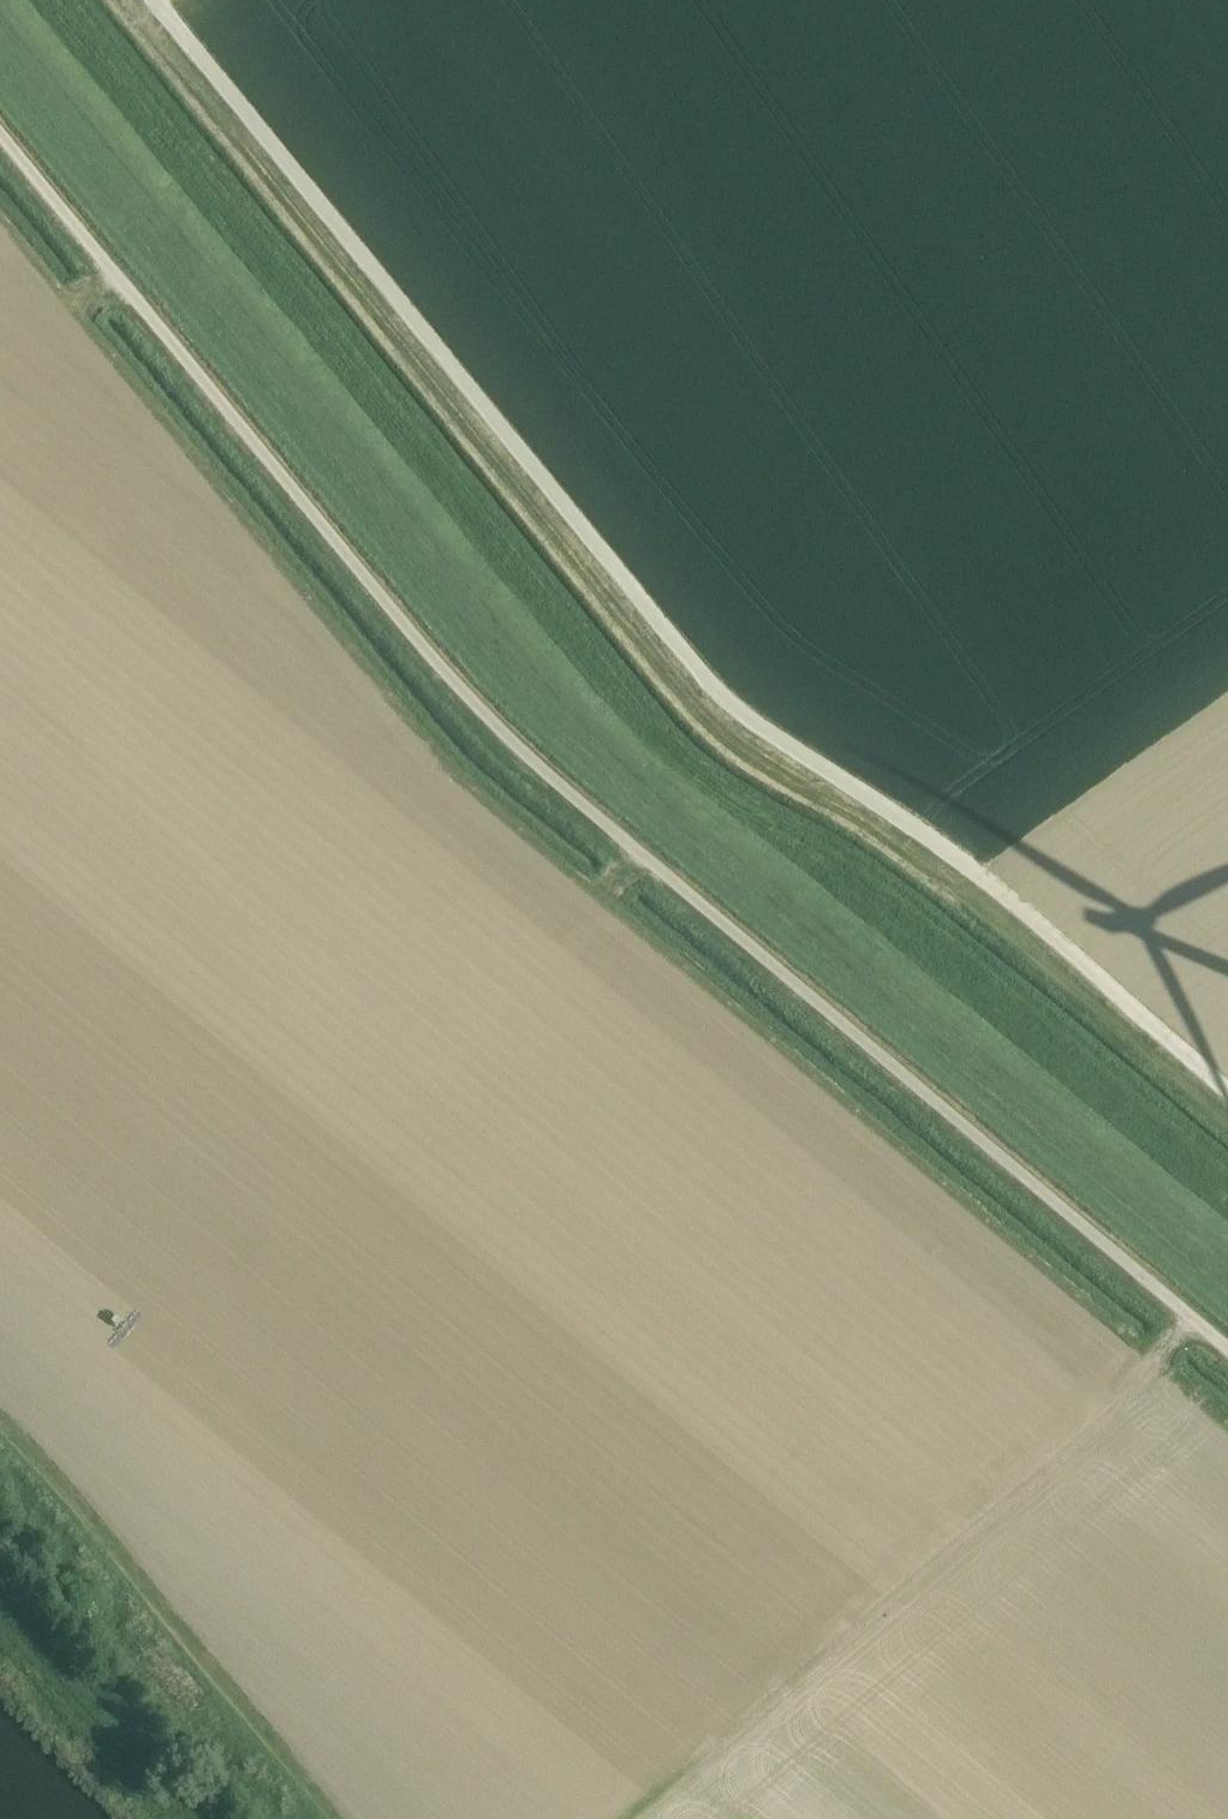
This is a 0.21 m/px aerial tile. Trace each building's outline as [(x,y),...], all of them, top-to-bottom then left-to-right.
[(922,691),(922,675),(905,674),(904,691),(922,691)]
